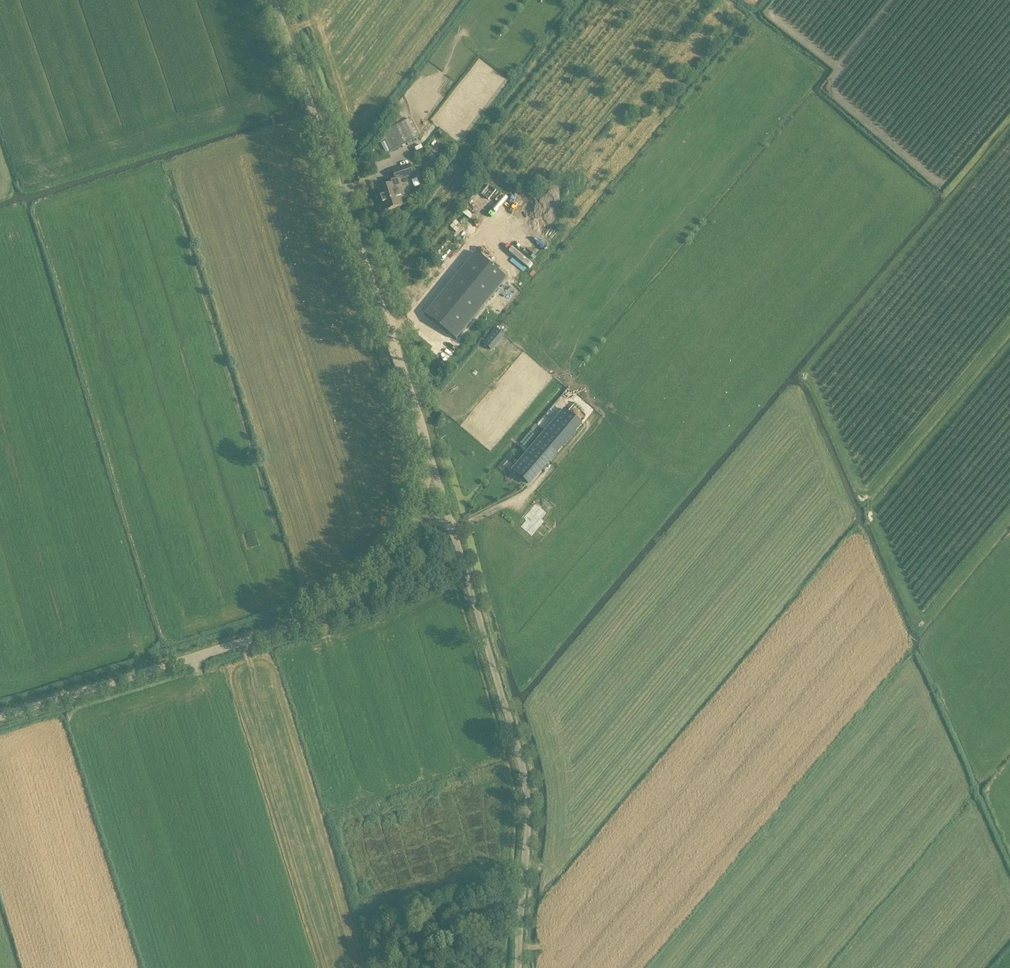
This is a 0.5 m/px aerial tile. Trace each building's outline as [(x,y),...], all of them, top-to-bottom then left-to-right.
[(390,152),(418,140),(411,122),(383,134),(390,152)] [(392,170),(395,181),(388,183),(388,186),(377,189),(385,212),(403,206),(401,200),(405,198),(400,181),(414,176),(410,164),(392,170)] [(425,315),(457,339),(506,278),(476,253),(425,315)] [(498,327),(483,340),(491,350),(506,337),(498,327)] [(528,449),(512,469),(527,481),(543,461),(528,449)] [(512,454),(506,461),(512,467),(518,460),(512,454)]
